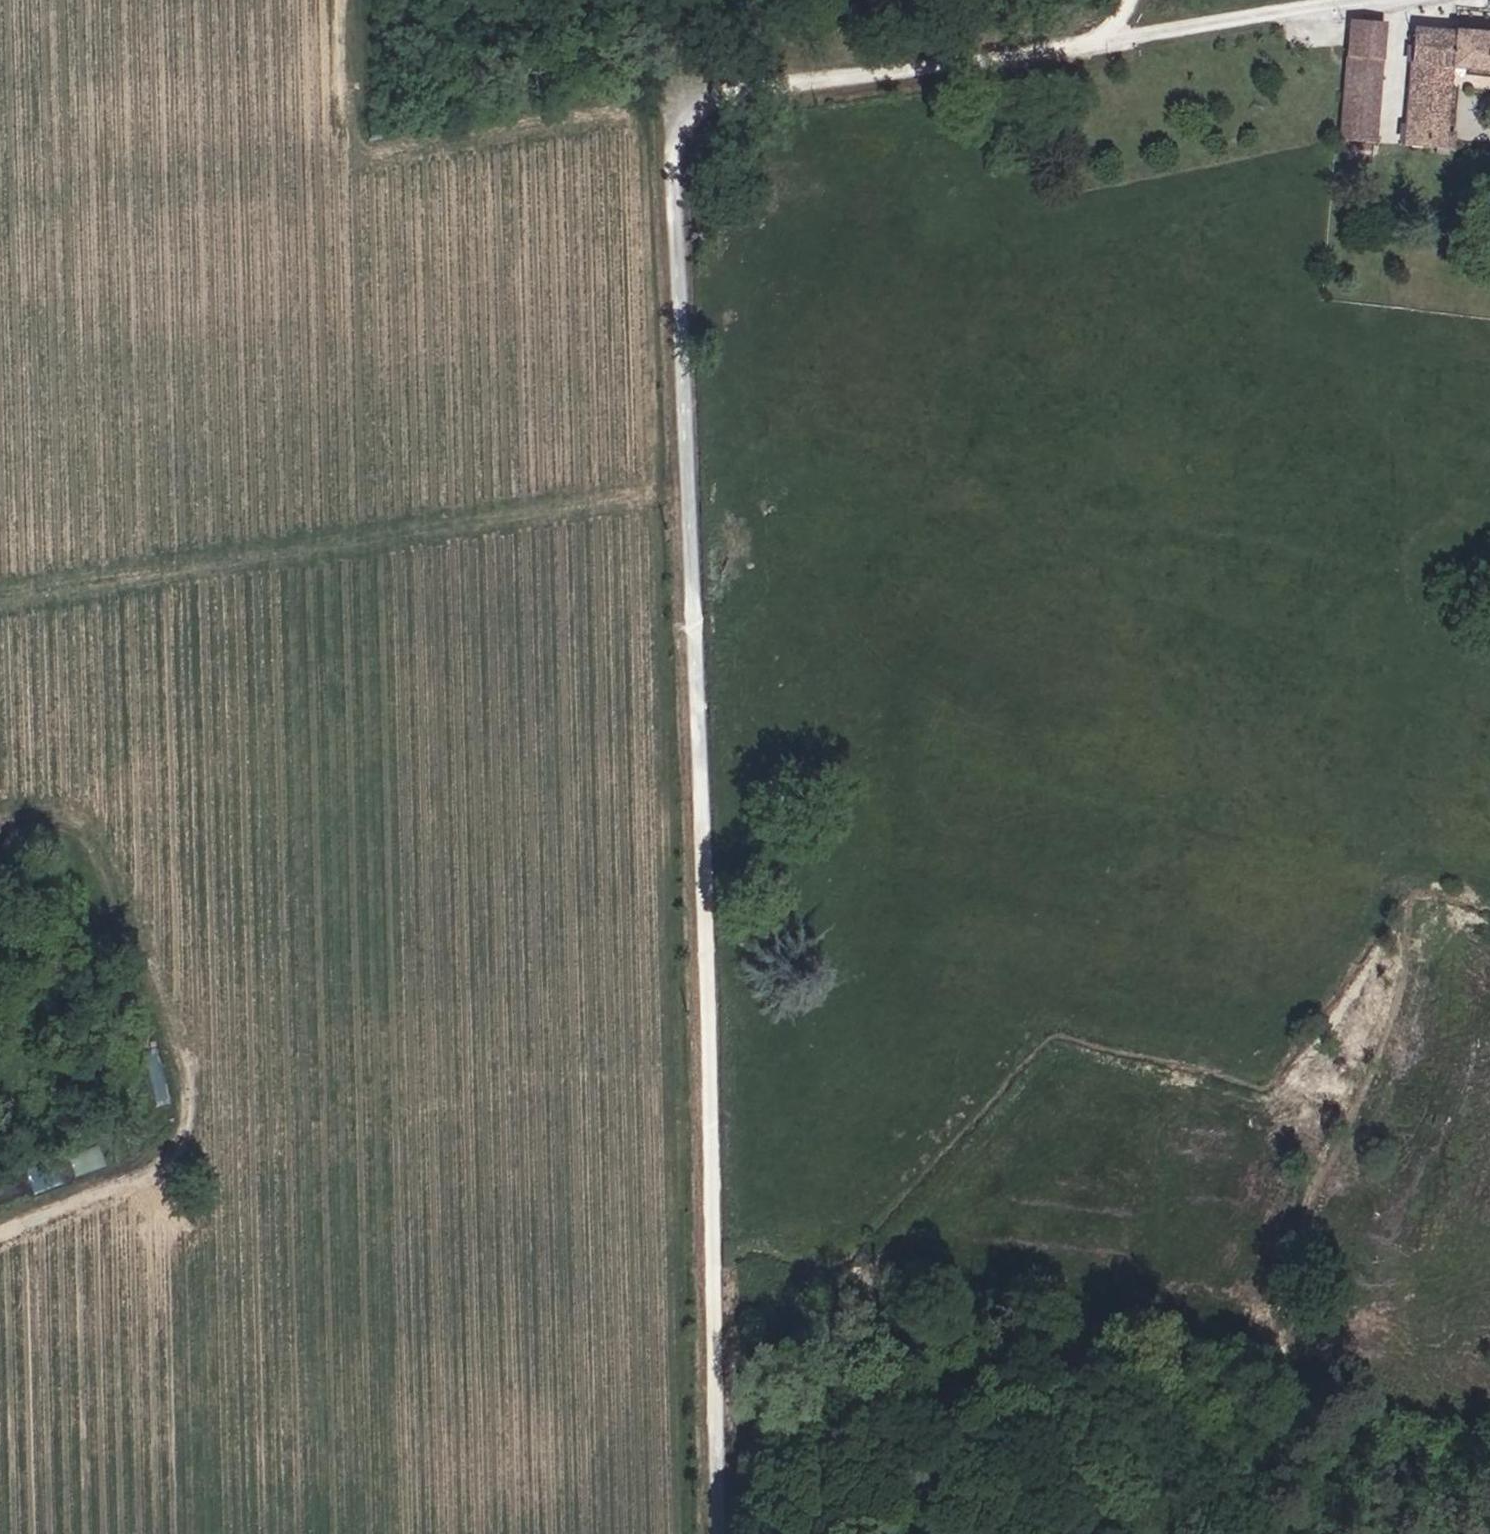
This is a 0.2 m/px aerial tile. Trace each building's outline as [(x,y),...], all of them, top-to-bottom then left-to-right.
[(1353,22),(1344,141),(1377,144),(1386,25),(1384,26),(1353,22)] [(1418,28),(1409,147),(1456,151),(1457,136),(1449,136),(1453,70),(1489,74),(1489,35),(1418,28)]
